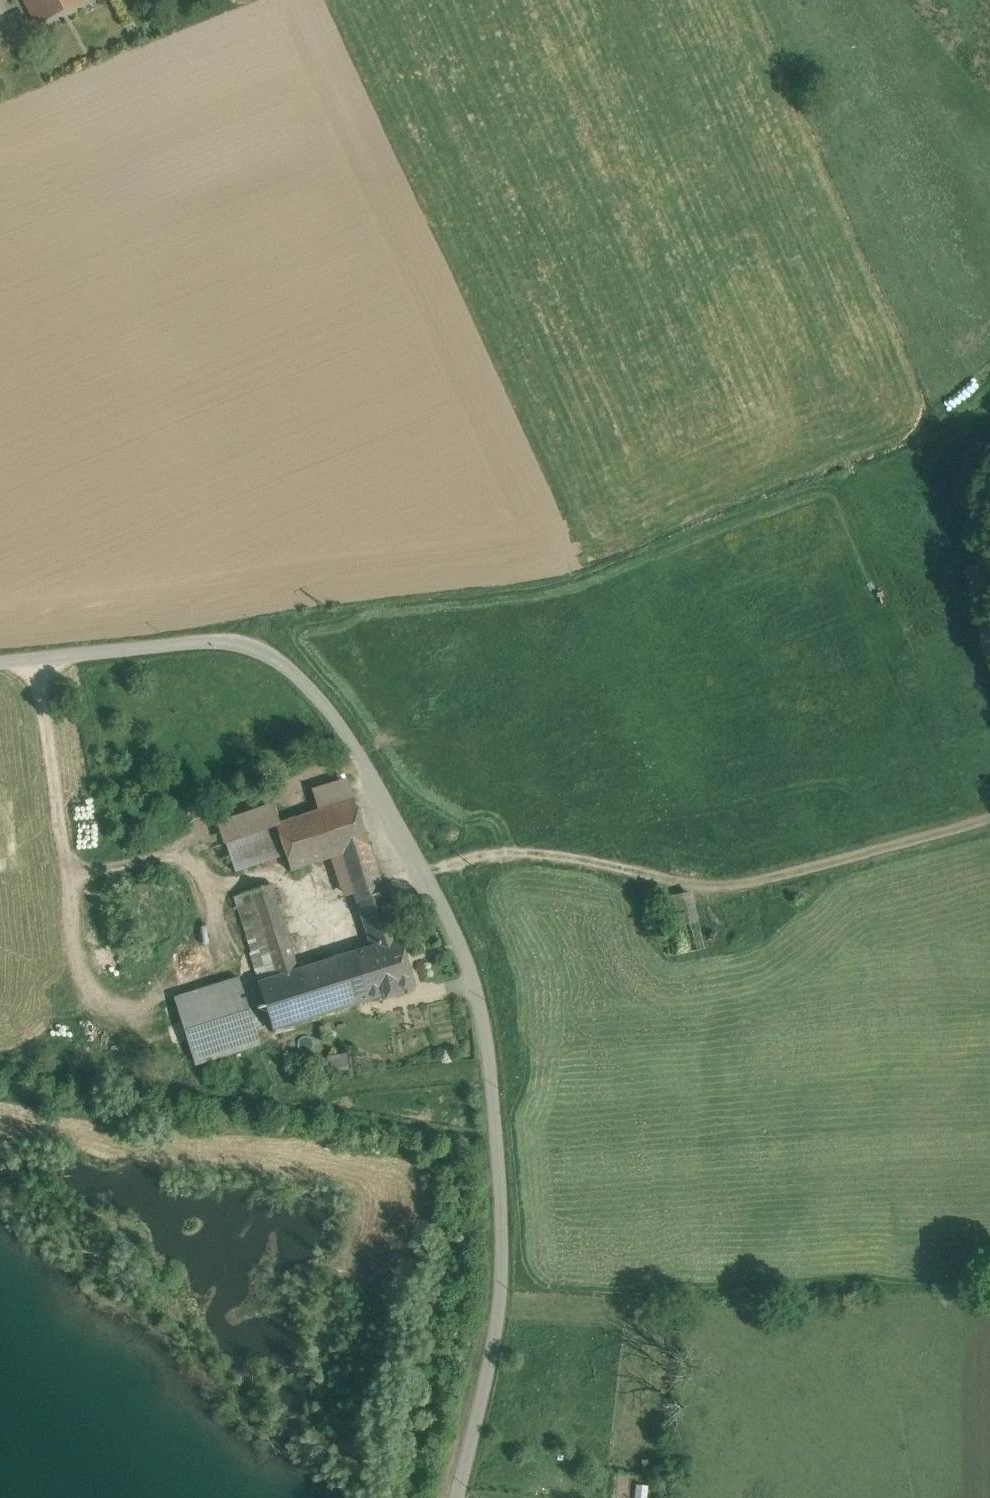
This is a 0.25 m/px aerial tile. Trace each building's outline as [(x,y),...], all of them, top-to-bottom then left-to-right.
[(37,22),(79,0),(26,0),(37,22)] [(348,781),(289,801),(295,817),(354,798),(348,781)] [(295,817),(275,824),(275,826),(285,854),(291,871),(335,857),(369,845),(354,798),(295,817)] [(275,826),(226,841),(236,871),(285,854),(275,826)] [(369,845),(335,857),(344,881),(378,870),(369,845)] [(378,870),(344,881),(349,895),(354,894),(382,885),(378,870)] [(298,969),(271,885),(238,895),(241,904),(238,905),(252,952),(253,953),(268,948),(277,976),(260,981),(257,982),(272,1029),(367,1000),(351,952),(298,969)] [(382,885),(354,894),(358,906),(371,946),(399,937),(382,885)] [(371,946),(351,952),(367,1000),(415,985),(399,937),(371,946)] [(268,948),(253,953),(252,952),(251,953),(260,981),(277,976),(268,948)] [(238,979),(176,998),(196,1063),(258,1044),(238,979)]
